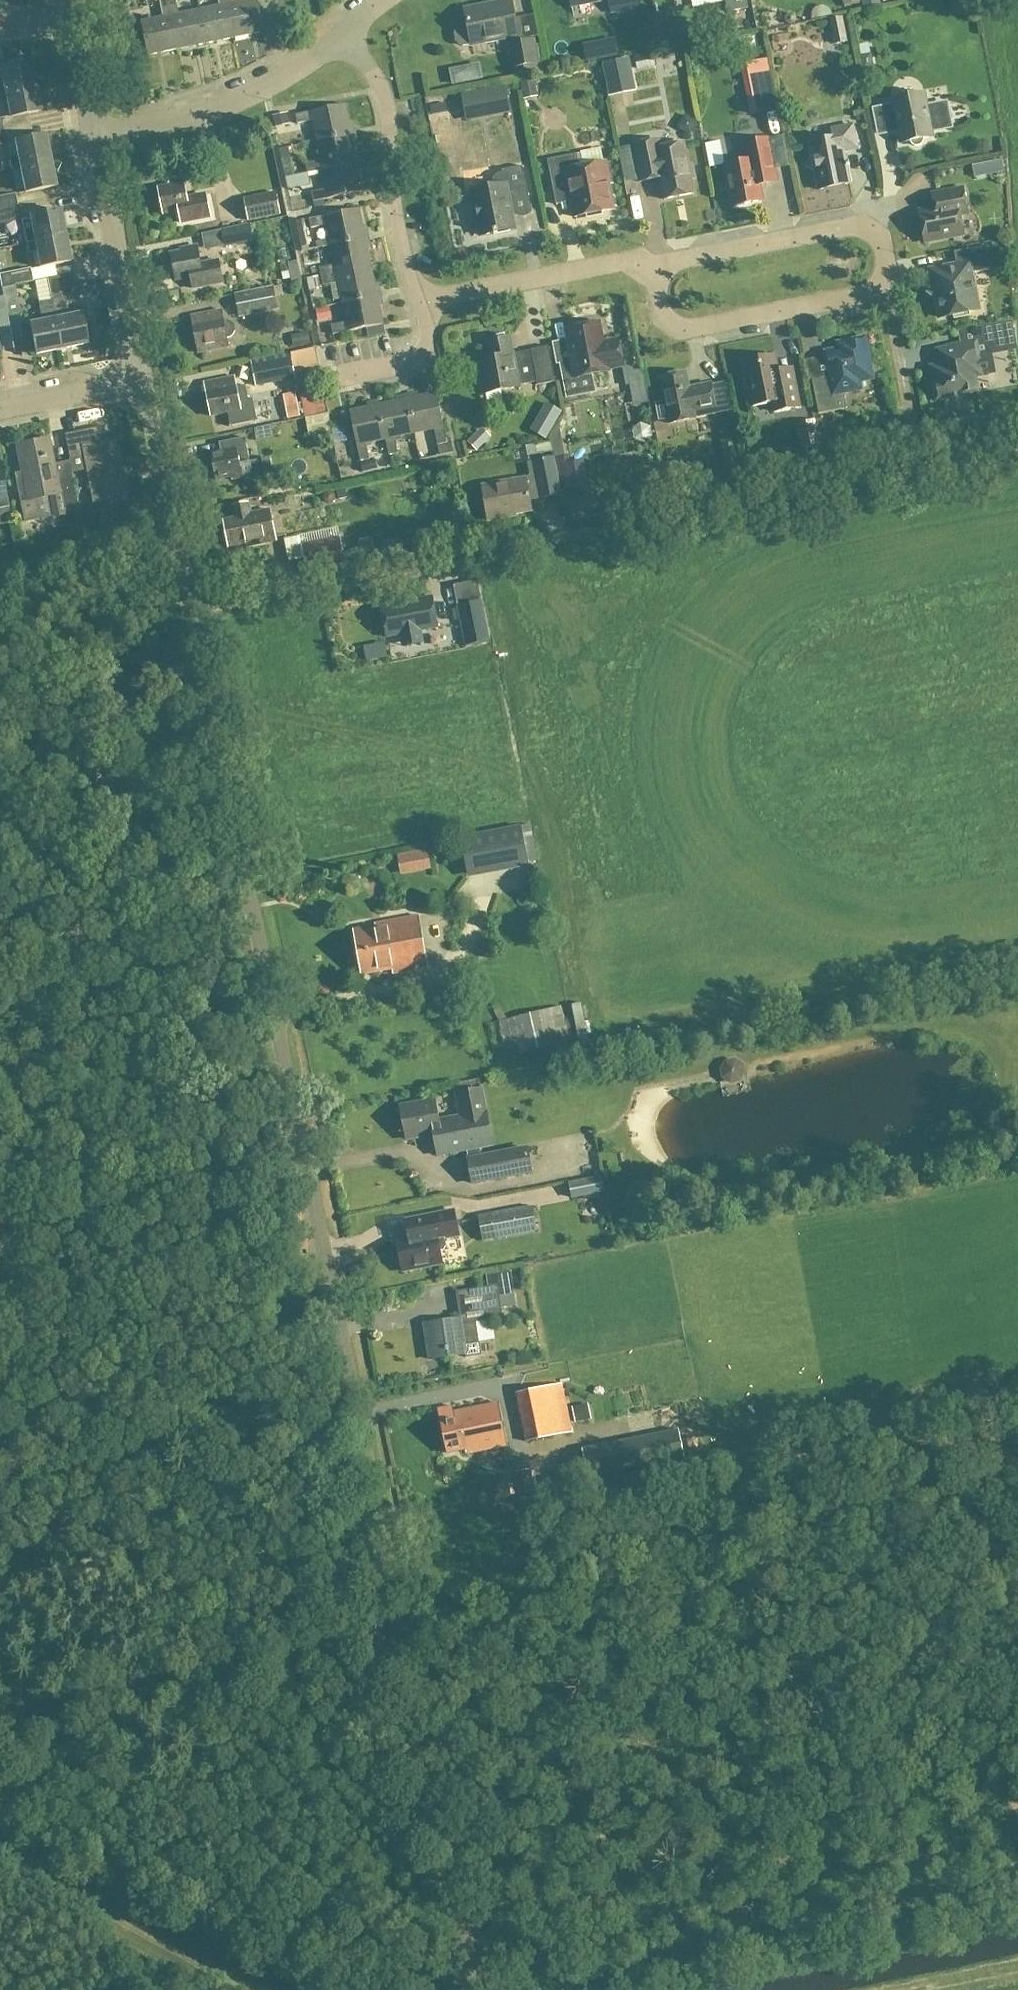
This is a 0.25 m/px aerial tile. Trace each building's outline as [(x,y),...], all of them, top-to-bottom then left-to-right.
[(205,47),(234,41),(225,0),(217,0),(219,9),(199,13),(205,47)] [(234,41),(263,36),(256,1),(235,5),(233,0),(225,0),(234,41)] [(571,10),(609,2),(612,16),(638,10),(635,0),(569,0),(571,10)] [(167,4),(177,53),(205,47),(199,13),(178,17),(175,2),(167,4)] [(462,48),(471,47),(471,48),(518,38),(511,3),(464,12),(467,29),(458,31),(455,34),(455,37),(456,44),(458,47),(462,48)] [(177,53),(167,4),(159,5),(162,20),(141,24),(148,59),(177,53)] [(842,19),(829,22),(834,47),(847,44),(842,19)] [(582,45),(586,65),(618,59),(614,40),(595,43),(582,45)] [(532,42),(508,47),(513,70),(537,65),(532,42)] [(43,58),(48,79),(59,76),(53,55),(43,58)] [(766,59),(744,64),(747,79),(769,75),(766,59)] [(628,62),(602,66),(608,99),(635,94),(628,62)] [(35,89),(30,63),(0,69),(5,95),(35,89)] [(482,91),(487,118),(510,114),(505,87),(482,91)] [(35,89),(5,95),(0,96),(0,106),(7,105),(10,121),(41,115),(35,89)] [(945,131),(948,126),(945,110),(941,107),(925,110),(923,101),(918,98),(895,102),(891,105),(892,109),(876,112),(873,116),(876,133),(881,136),(897,133),(899,142),(903,145),(909,144),(910,147),(913,149),(916,149),(919,148),(921,145),(921,142),(927,141),(930,136),(929,134),(945,131)] [(776,110),(774,102),(752,106),(754,114),(776,110)] [(316,143),(352,136),(346,108),(295,118),(297,127),(312,124),(316,143)] [(804,168),(813,173),(817,193),(848,186),(842,154),(856,152),(851,128),(837,131),(839,139),(808,146),(810,160),(804,168)] [(322,172),(358,165),(352,136),(316,143),(320,163),(305,166),(307,176),(323,173),(322,172)] [(15,144),(17,158),(8,160),(11,171),(20,169),(50,163),(45,138),(15,144)] [(775,184),(767,141),(742,146),(746,163),(723,168),(731,209),(761,203),(757,187),(775,184)] [(631,148),(637,179),(638,185),(659,181),(663,202),(693,197),(690,183),(693,179),(692,170),(687,168),(683,146),(660,150),(659,142),(631,148)] [(708,171),(723,168),(719,143),(703,146),(708,171)] [(576,157),(547,163),(553,193),(554,193),(567,190),(573,220),(613,212),(607,186),(609,186),(605,165),(579,170),(576,157)] [(50,163),(20,169),(25,195),(55,189),(50,163)] [(322,172),(323,173),(326,192),(311,195),(313,204),(363,194),(358,165),(322,172)] [(504,187),(471,193),(476,222),(474,223),(472,224),(472,227),(471,229),(472,231),(474,233),(476,234),(479,234),(480,238),(493,235),(493,237),(497,236),(496,235),(514,231),(510,209),(512,208),(515,205),(514,202),(528,199),(522,169),(501,173),(504,187)] [(157,189),(162,217),(177,214),(178,217),(198,213),(195,198),(186,200),(182,181),(167,184),(168,187),(157,189)] [(961,190),(935,195),(930,196),(933,211),(917,214),(923,244),(962,237),(959,219),(966,217),(961,190)] [(276,194),(245,200),(249,222),(280,216),(276,194)] [(18,208),(16,195),(0,199),(0,212),(18,208)] [(329,247),(364,240),(358,211),(308,222),(310,230),(325,227),(329,247)] [(60,213),(30,219),(30,222),(21,224),(26,246),(65,238),(60,213)] [(249,226),(222,231),(225,248),(252,243),(249,226)] [(65,238),(26,246),(28,257),(37,255),(40,270),(70,264),(65,238)] [(320,279),(370,269),(364,240),(329,247),(334,267),(318,270),(320,279)] [(217,261),(199,265),(196,248),(180,251),(181,254),(170,257),(175,282),(190,279),(192,290),(222,284),(217,261)] [(955,267),(928,273),(937,320),(977,312),(970,276),(988,272),(983,248),(952,255),(955,267)] [(275,251),(260,256),(269,280),(284,274),(275,251)] [(341,304),(376,297),(370,269),(320,279),(322,288),(337,285),(341,304)] [(0,276),(0,280),(2,289),(14,287),(33,283),(30,270),(0,276)] [(56,321),(62,352),(88,347),(81,316),(65,319),(64,314),(67,314),(62,290),(76,287),(73,275),(47,280),(51,303),(55,321),(56,321)] [(17,302),(14,287),(2,289),(8,319),(20,317),(17,302)] [(272,290),(234,298),(238,321),(277,313),(272,290)] [(376,297),(341,304),(346,324),(330,327),(332,337),(383,326),(376,297)] [(0,299),(0,330),(9,328),(3,298),(0,299)] [(36,357),(62,352),(56,321),(55,321),(51,303),(39,305),(42,320),(45,319),(46,323),(30,326),(36,357)] [(330,308),(315,311),(317,323),(332,320),(330,308)] [(220,312),(190,319),(197,352),(214,349),(214,351),(227,348),(226,341),(229,340),(233,337),(234,333),(233,328),(232,326),(228,324),(225,324),(222,324),(220,312)] [(560,364),(566,398),(593,393),(590,376),(607,372),(606,370),(622,367),(617,343),(601,346),(597,325),(588,327),(585,325),(577,326),(576,329),(566,331),(572,361),(560,364)] [(1004,326),(978,331),(980,346),(983,345),(985,356),(1001,353),(1000,349),(1008,348),(1004,326)] [(489,360),(477,363),(483,395),(518,388),(509,339),(486,344),(489,360)] [(828,377),(810,381),(817,415),(845,410),(842,394),(859,391),(858,383),(871,381),(863,340),(845,343),(846,349),(823,354),(828,377)] [(976,393),(973,378),(986,376),(982,356),(977,357),(974,344),(935,351),(938,367),(929,369),(935,401),(944,399),(946,414),(965,411),(962,396),(976,393)] [(554,383),(547,348),(530,351),(537,387),(554,383)] [(997,357),(1002,375),(1017,370),(1017,351),(997,357)] [(773,357),(741,363),(750,408),(771,404),(773,413),(798,408),(790,370),(776,373),(773,357)] [(292,359),(252,367),(257,387),(296,379),(292,359)] [(667,420),(668,425),(694,420),(693,414),(714,410),(709,385),(688,389),(685,374),(659,379),(664,403),(654,405),(657,422),(667,420)] [(234,380),(204,386),(211,419),(227,415),(230,428),(256,422),(252,401),(247,402),(244,388),(236,389),(234,380)] [(295,395),(283,397),(288,421),(299,418),(295,395)] [(408,401),(415,436),(434,432),(437,447),(446,445),(446,442),(436,396),(408,401)] [(415,436),(408,401),(379,407),(386,441),(386,442),(389,457),(398,455),(395,440),(415,436)] [(386,441),(379,407),(349,413),(359,463),(369,461),(366,446),(386,442),(386,441)] [(814,422),(797,425),(801,449),(819,446),(814,422)] [(101,430),(79,434),(66,437),(71,460),(84,458),(94,504),(126,498),(114,442),(104,444),(101,430)] [(16,477),(26,523),(53,517),(54,518),(55,518),(54,517),(64,515),(64,516),(65,516),(64,512),(78,509),(69,464),(55,467),(49,441),(17,448),(23,475),(16,477)] [(450,441),(446,442),(446,445),(437,447),(439,458),(453,456),(450,441)] [(235,448),(221,451),(222,453),(210,456),(215,482),(231,479),(232,482),(252,478),(250,465),(239,467),(235,448)] [(563,456),(555,458),(557,466),(564,464),(570,490),(583,487),(577,461),(564,464),(563,456)] [(268,458),(252,461),(256,481),(273,478),(268,458)] [(561,495),(553,458),(531,462),(539,500),(561,495)] [(9,510),(1,466),(0,467),(0,512),(9,510)] [(482,487),(488,521),(505,518),(505,516),(531,511),(525,480),(482,487)] [(232,509),(235,521),(223,523),(228,549),(244,547),(245,549),(275,544),(269,512),(250,516),(248,506),(232,509)] [(10,518),(0,522),(0,535),(1,537),(15,532),(10,518)] [(301,547),(304,561),(305,569),(344,561),(340,539),(301,547)] [(410,597),(397,599),(398,605),(381,608),(387,638),(400,636),(402,647),(422,644),(420,632),(437,629),(431,598),(411,602),(410,597)] [(489,643),(481,602),(456,607),(465,648),(489,643)] [(467,875),(536,862),(529,826),(460,839),(467,875)] [(387,925),(353,931),(362,976),(391,971),(392,975),(427,968),(417,916),(386,922),(387,925)] [(561,1009),(498,1022),(503,1046),(514,1044),(516,1055),(568,1044),(561,1009)] [(459,1116),(438,1120),(434,1100),(399,1106),(406,1140),(425,1136),(425,1134),(433,1133),(437,1155),(466,1150),(467,1159),(466,1159),(471,1183),(531,1172),(526,1148),(481,1156),(479,1147),(492,1145),(485,1111),(480,1089),(455,1094),(459,1116)] [(569,1185),(571,1199),(604,1193),(601,1179),(569,1185)] [(531,1207),(477,1217),(482,1241),(535,1231),(531,1207)] [(452,1211),(404,1220),(407,1238),(395,1240),(401,1272),(440,1264),(438,1251),(441,1250),(444,1247),(442,1239),(457,1236),(452,1211)] [(497,1285),(478,1288),(484,1321),(502,1318),(497,1285)] [(458,1319),(422,1324),(427,1359),(464,1354),(464,1358),(480,1355),(475,1322),(459,1324),(458,1319)] [(561,1384),(515,1393),(525,1442),(570,1433),(561,1384)] [(451,1406),(437,1409),(446,1453),(466,1449),(467,1453),(506,1445),(497,1403),(452,1412),(451,1406)] [(632,1441),(584,1451),(589,1478),(637,1468),(632,1441)]
